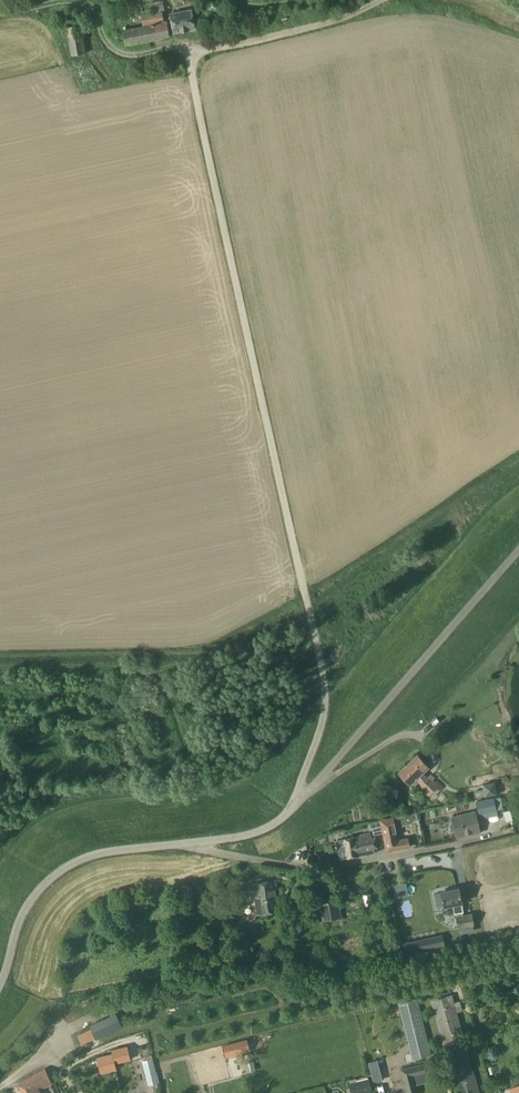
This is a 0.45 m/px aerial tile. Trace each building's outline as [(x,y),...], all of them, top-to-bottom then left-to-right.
[(150,3),(151,12),(142,14),(144,26),(123,30),(126,45),(170,36),(167,21),(164,21),(162,10),(164,10),(162,1),(150,3)] [(174,33),(196,29),(192,8),(170,13),(174,33)] [(85,52),(80,20),(66,23),(72,55),(85,52)] [(417,754),(398,773),(410,786),(416,780),(420,784),(419,786),(428,796),(430,794),(433,797),(440,791),(437,788),(439,786),(435,781),(433,780),(429,775),(427,777),(423,773),(425,771),(429,767),(417,754)] [(494,782),(483,784),(484,788),(485,797),(496,795),(494,782)] [(494,798),(476,801),(479,815),(497,811),(497,810),(494,798)] [(475,811),(452,817),(453,823),(451,824),(450,825),(451,831),(453,832),(455,832),(457,838),(480,833),(475,811)] [(410,815),(380,820),(386,851),(409,847),(408,838),(398,840),(396,829),(406,824),(406,826),(415,822),(414,820),(417,819),(416,813),(409,814),(410,815)] [(382,831),(380,819),(368,822),(369,829),(373,829),(373,833),(382,831)] [(345,839),(349,858),(375,852),(371,833),(354,837),(345,839)] [(341,859),(349,858),(345,839),(337,840),(341,859)] [(278,895),(275,880),(252,884),(236,886),(237,897),(254,894),(257,914),(282,910),(280,895),(278,895)] [(443,891),(441,891),(444,907),(453,905),(454,914),(456,914),(458,929),(475,925),(472,913),(463,915),(463,912),(464,912),(459,888),(450,890),(448,888),(443,889),(443,891)] [(437,907),(444,906),(441,892),(434,894),(437,907)] [(342,918),(339,901),(320,904),(323,921),(342,918)] [(442,934),(403,943),(406,957),(445,948),(442,934)] [(518,994),(518,980),(513,977),(508,990),(518,994)] [(452,994),(431,1000),(457,1092),(480,1092),(458,1012),(463,1010),(460,1000),(455,1002),(452,994)] [(431,1055),(417,998),(397,1003),(411,1060),(431,1055)] [(392,1063),(379,1008),(358,1013),(371,1068),(392,1063)] [(97,1020),(102,1035),(120,1029),(115,1013),(97,1020)] [(91,1025),(77,1032),(83,1044),(96,1037),(91,1025)] [(224,1044),(226,1055),(252,1051),(250,1039),(224,1044)] [(127,1046),(112,1050),(113,1054),(115,1063),(130,1059),(127,1046)] [(113,1054),(98,1057),(101,1073),(117,1069),(115,1063),(113,1054)] [(152,1059),(146,1060),(150,1075),(152,1074),(156,1073),(152,1059)] [(252,1060),(245,1062),(247,1072),(254,1070),(252,1060)] [(407,1092),(417,1092),(412,1073),(425,1070),(423,1062),(400,1068),(407,1092)] [(44,1069),(18,1084),(23,1092),(40,1092),(39,1091),(52,1084),(44,1069)] [(369,1079),(349,1084),(351,1092),(366,1092),(373,1091),(369,1079)]
